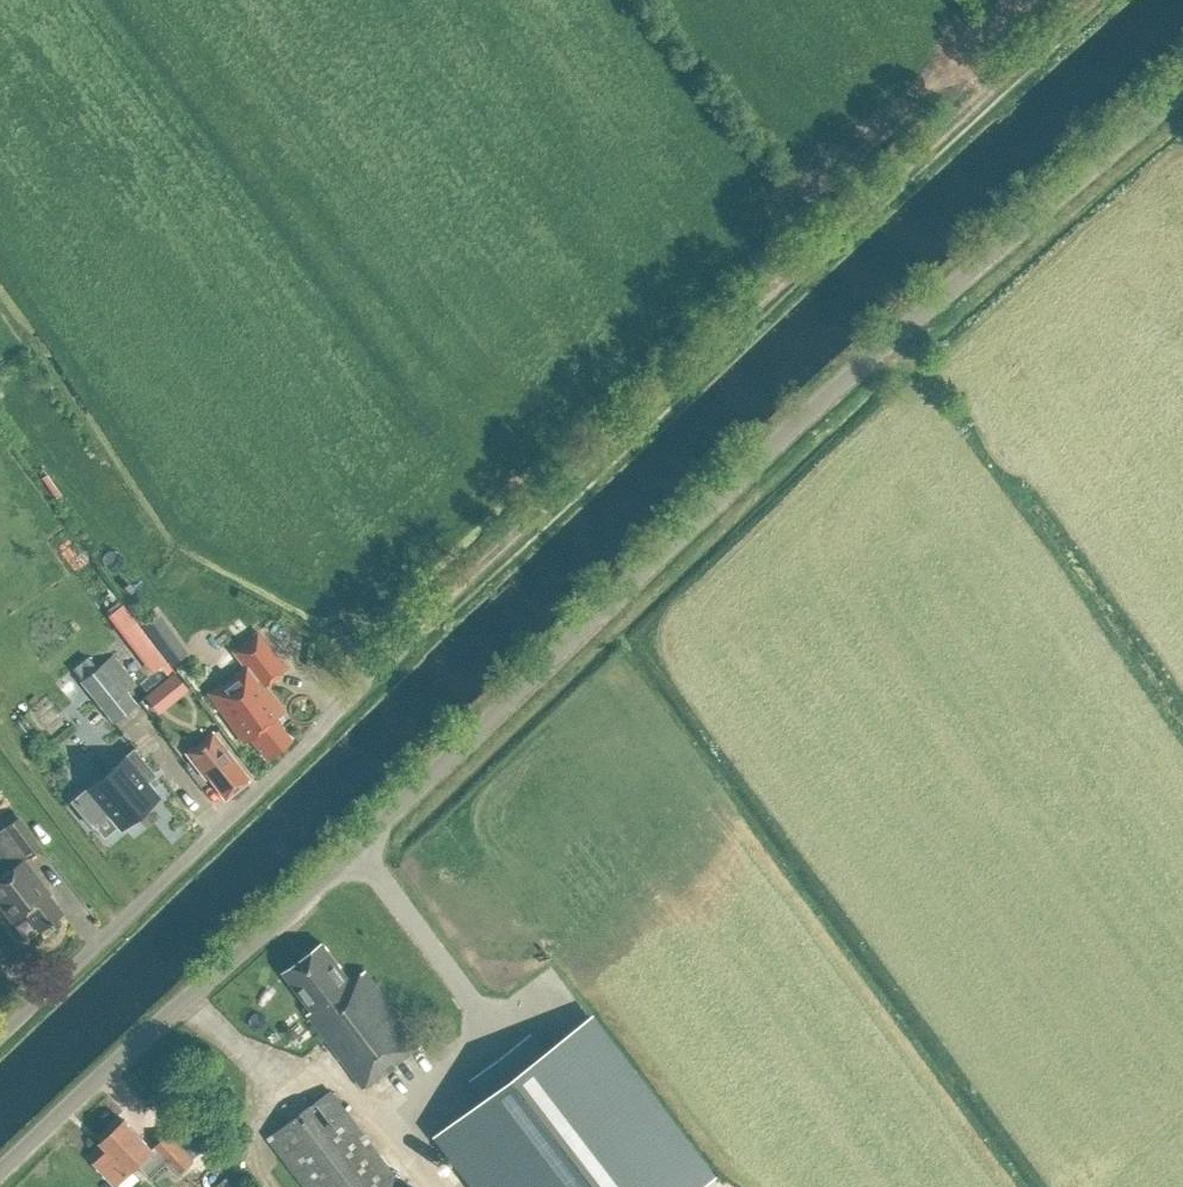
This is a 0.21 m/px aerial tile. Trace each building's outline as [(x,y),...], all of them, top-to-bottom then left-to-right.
[(285,709),(265,684),(287,666),(259,630),(235,649),(246,664),(236,672),(239,674),(225,685),(223,682),(211,692),(246,740),(252,735),(268,757),(292,737),(275,716),(285,709)] [(157,643),(172,663),(187,652),(173,632),(157,643)] [(113,652),(96,665),(81,677),(79,678),(113,720),(137,703),(123,685),(134,678),(113,652)] [(72,666),(81,677),(96,665),(87,654),(72,666)] [(172,670),(165,661),(151,672),(141,680),(147,688),(172,670)] [(152,686),(144,693),(157,711),(188,686),(174,669),(171,671),(152,686)] [(246,776),(209,729),(201,735),(204,739),(193,748),(189,745),(183,750),(204,775),(206,773),(223,794),(246,776)] [(157,794),(151,786),(145,779),(152,774),(132,750),(73,800),(92,823),(106,811),(117,824),(119,826),(157,794)] [(47,893),(48,892),(23,858),(40,845),(17,815),(0,827),(0,857),(8,868),(0,874),(0,906),(11,920),(24,910),(37,929),(61,911),(47,893)] [(352,979),(324,942),(284,972),(312,1009),(307,1012),(365,1087),(405,1056),(403,1053),(420,1040),(365,969),(352,979)] [(13,999),(0,983),(0,1010),(13,999)] [(484,1186),(700,1186),(714,1176),(592,1017),(547,1051),(532,1031),(471,1077),(487,1097),(442,1131),(484,1186)] [(330,1089),(269,1136),(308,1186),(405,1186),(330,1089)] [(154,1147),(127,1117),(102,1141),(109,1148),(95,1161),(117,1184),(139,1164),(150,1176),(150,1178),(166,1163),(177,1175),(193,1160),(168,1134),(154,1147)] [(227,1173),(213,1186),(241,1186),(227,1173)]
